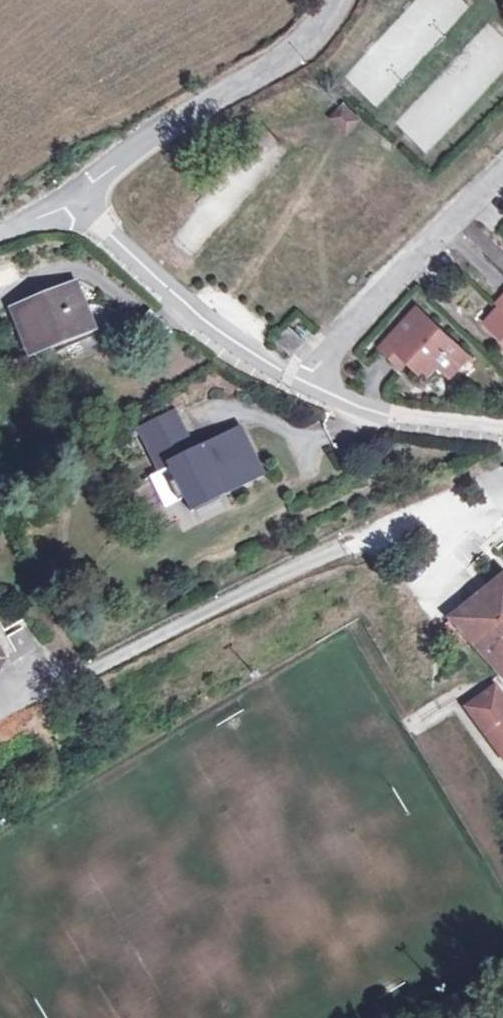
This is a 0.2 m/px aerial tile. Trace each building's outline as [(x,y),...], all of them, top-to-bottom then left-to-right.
[(448,26),(468,6),(462,0),(422,0),(448,26)] [(346,135),(361,118),(342,100),(326,117),(346,135)] [(72,287),(14,310),(29,350),(88,326),(72,287)] [(482,326),(502,345),(502,291),(497,297),(502,303),(498,308),(482,326)] [(502,303),(497,297),(492,303),(498,308),(502,303)] [(461,350),(414,305),(375,349),(390,363),(397,357),(402,362),(416,375),(420,370),(427,362),(435,370),(448,381),(462,365),(453,358),(461,350)] [(469,357),(461,350),(453,358),(462,365),(469,357)] [(402,362),(397,357),(390,363),(396,369),(402,362)] [(427,362),(420,370),(428,377),(435,370),(427,362)] [(157,471),(167,466),(188,508),(259,473),(237,430),(192,453),(171,413),(137,431),(157,471)] [(167,466),(157,471),(178,513),(188,508),(167,466)] [(452,619),(469,638),(502,676),(502,581),(501,579),(452,619)] [(452,619),(436,632),(453,652),(469,638),(452,619)] [(465,706),(502,755),(502,696),(494,684),(465,706)]
